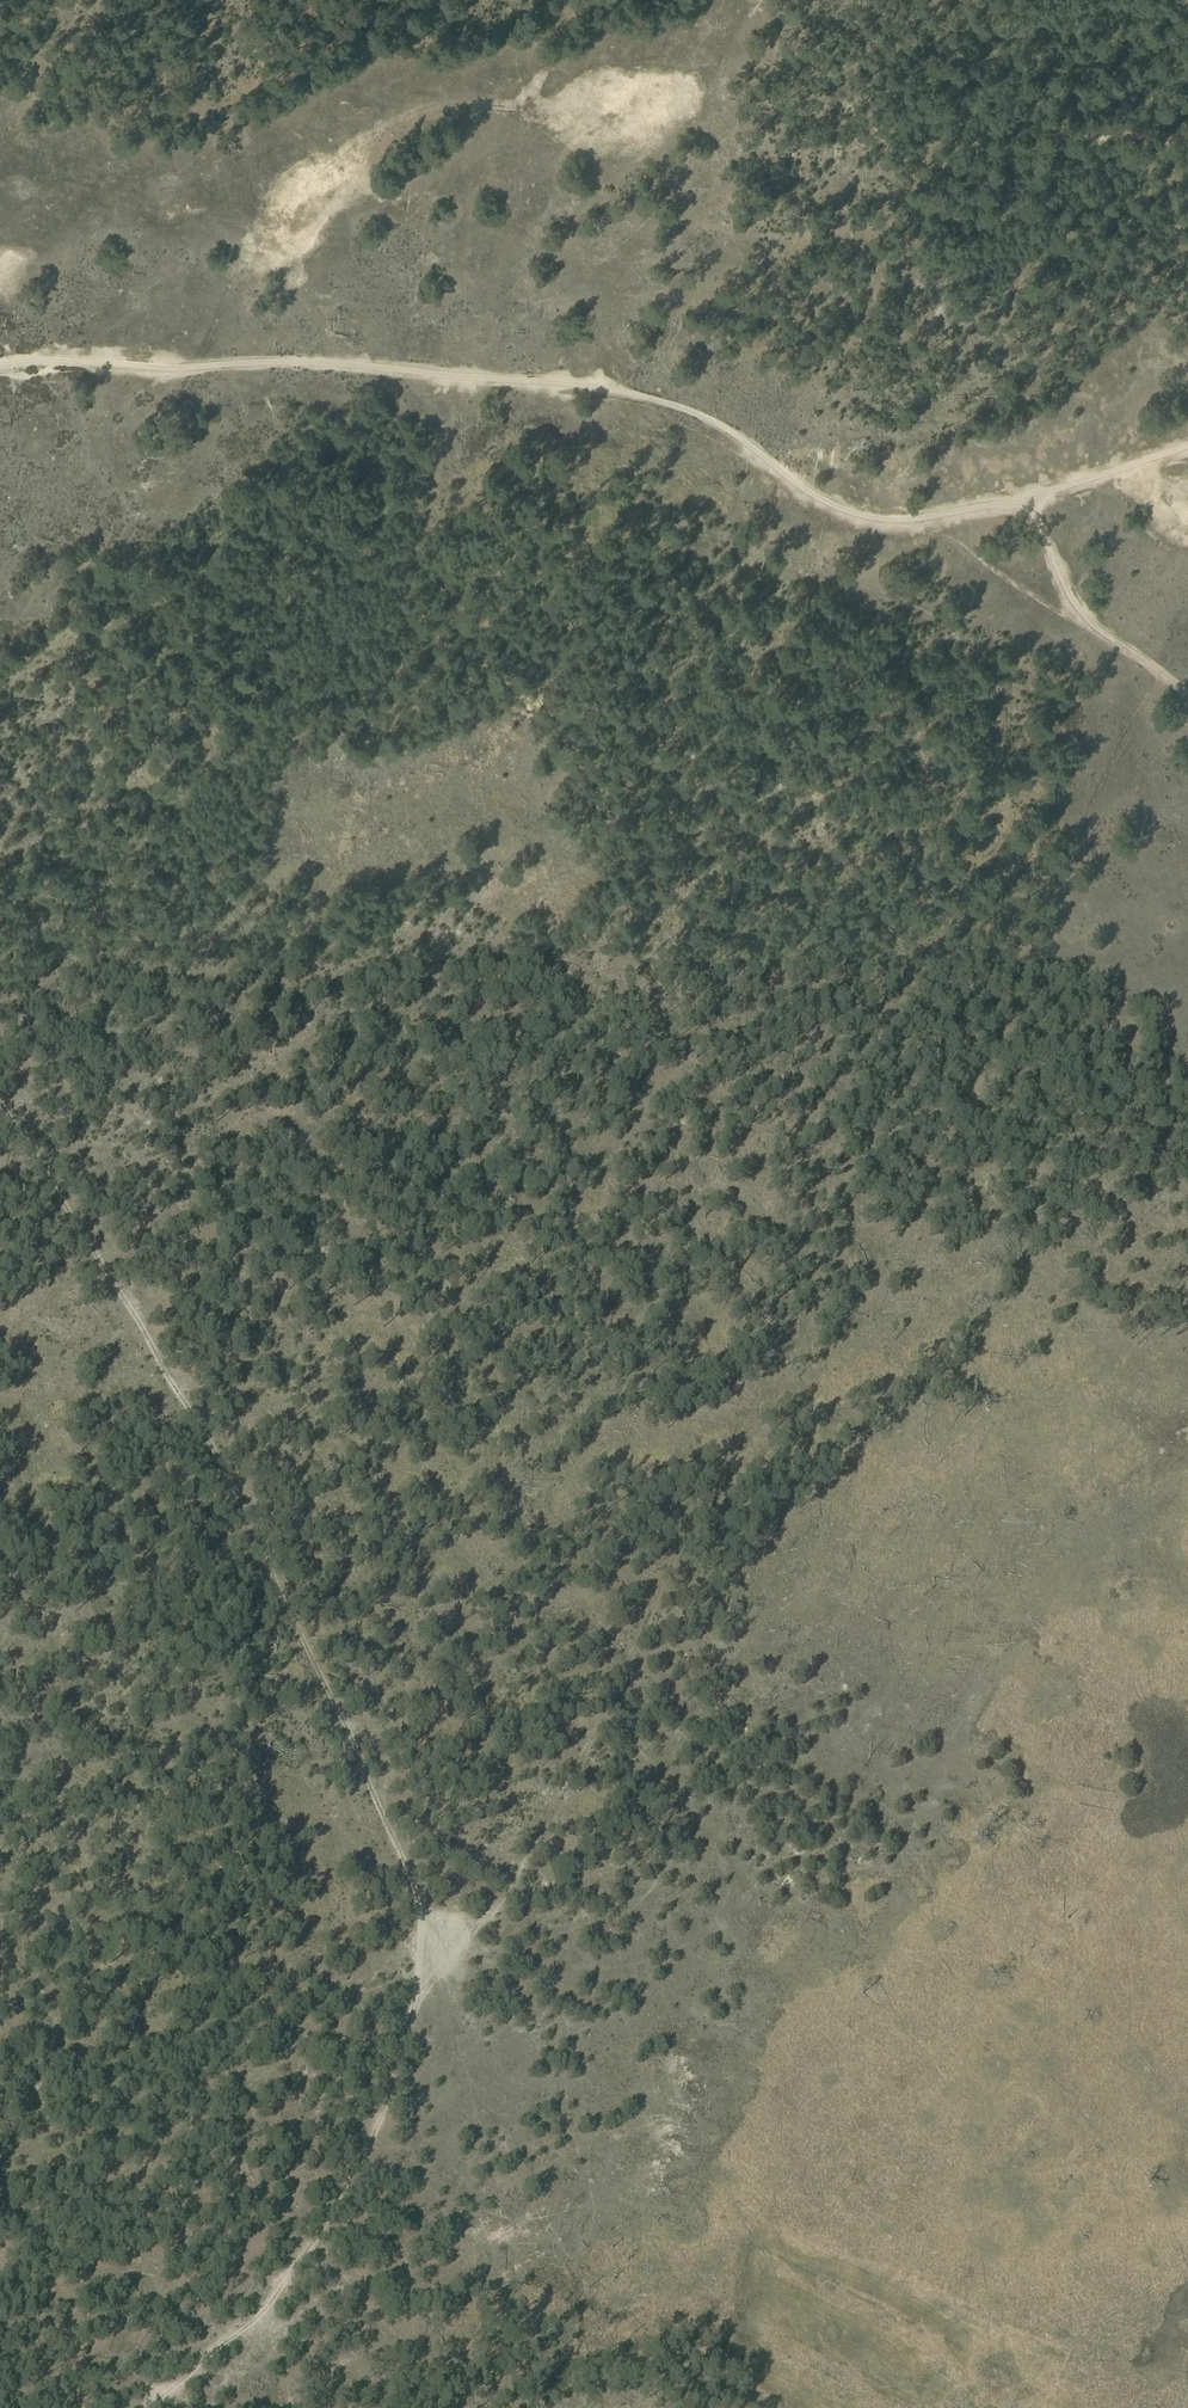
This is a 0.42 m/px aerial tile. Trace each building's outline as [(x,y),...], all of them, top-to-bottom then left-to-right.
[(513,702),(508,712),(530,722),(535,710),(522,704),(523,701),(515,700),(515,702),(513,702)]
